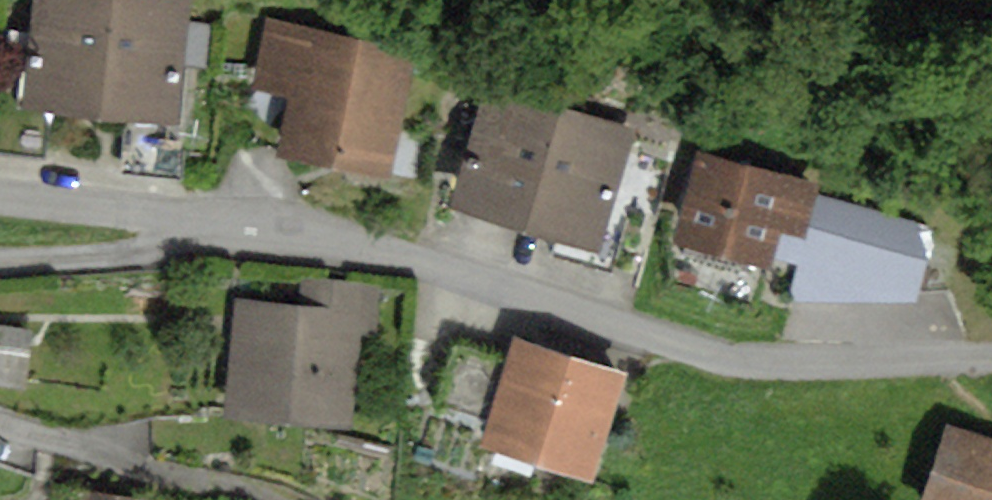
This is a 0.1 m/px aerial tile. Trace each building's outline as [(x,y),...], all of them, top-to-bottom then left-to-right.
[(173,0),(35,0),(22,113),(178,131),(193,2),(173,0)] [(420,54),(271,22),(256,92),(291,100),(278,158),(392,183),(420,54)] [(638,132),(489,89),(452,216),(559,247),(555,258),(612,275),(631,210),(617,206),(638,132)] [(820,186),(700,153),(675,246),(773,273),(776,261),(784,232),(806,238),(819,192),(820,186)] [(920,224),(819,192),(806,238),(784,232),(776,261),(796,269),(790,303),(921,301),(935,259),(920,224)] [(277,291),(231,286),(219,411),(353,424),(362,327),(379,328),(383,284),(301,276),(300,293),(277,291)] [(0,315),(0,380),(29,384),(37,320),(0,315)] [(628,363),(515,328),(507,354),(453,337),(434,399),(486,415),(482,428),(597,464),(628,363)] [(946,412),(915,499),(991,499),(991,428),(946,412)] [(74,481),(70,499),(165,499),(166,498),(74,481)]
